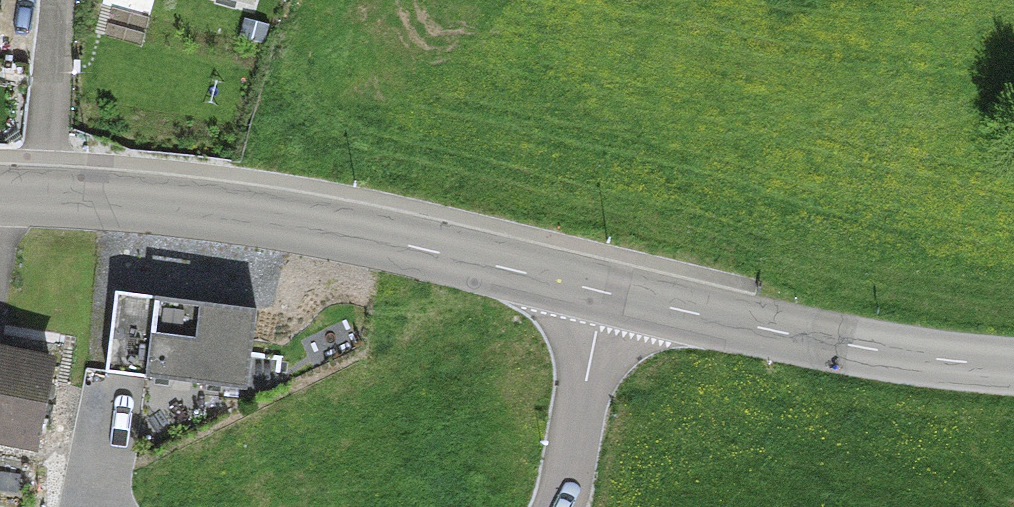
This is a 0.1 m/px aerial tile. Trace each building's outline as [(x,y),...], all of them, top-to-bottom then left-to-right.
[(256,310),(117,292),(107,372),(248,388),(256,310)] [(46,368),(0,359),(0,441),(31,447),(46,368)]
